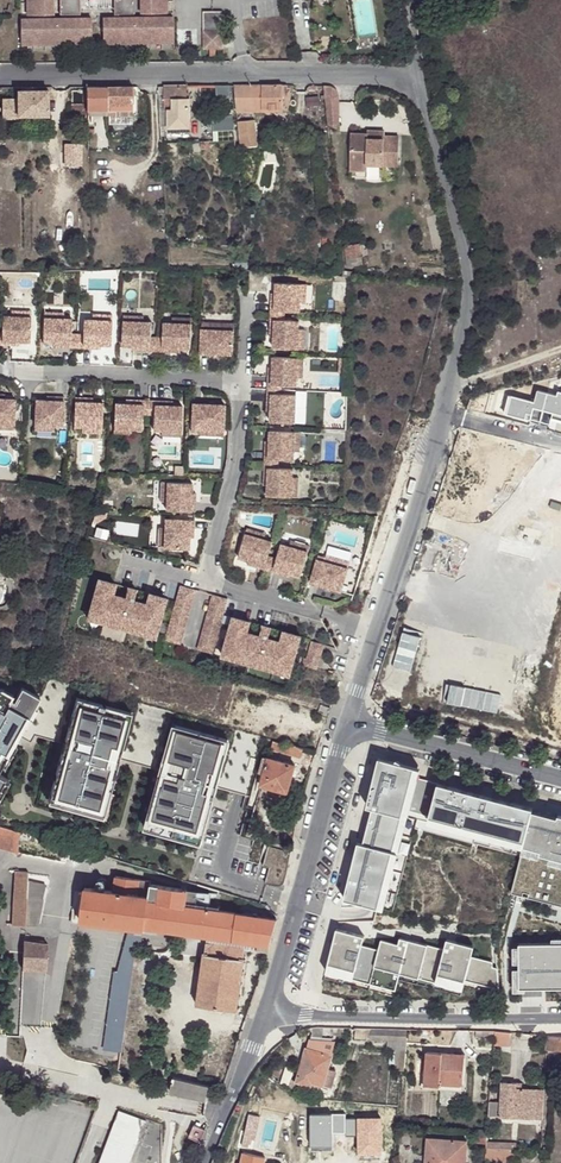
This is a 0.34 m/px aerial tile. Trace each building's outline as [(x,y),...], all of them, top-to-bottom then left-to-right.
[(28,16),(53,16),(53,0),(28,0),(28,16)] [(60,16),(74,16),(74,0),(60,0),(60,16)] [(74,16),(81,15),(81,3),(114,3),(114,15),(121,15),(121,0),(74,0),(74,16)] [(121,15),(135,15),(134,0),(121,0),(121,15)] [(142,15),(167,14),(167,0),(142,0),(142,15)] [(412,10),(419,15),(427,5),(422,0),(419,0),(412,10)] [(203,13),(204,42),(223,42),(222,12),(203,13)] [(174,19),(103,20),(104,44),(174,44),(174,30),(174,19)] [(92,20),(21,21),(21,45),(92,45),(92,20)] [(283,86),(232,87),(235,113),(261,114),(262,110),(283,110),(283,99),(283,86)] [(134,110),(133,87),(88,87),(87,90),(88,104),(88,110),(134,110)] [(187,87),(160,87),(162,127),(173,127),(174,128),(190,128),(190,99),(187,99),(187,87)] [(217,87),(217,98),(225,98),(227,117),(213,117),(213,131),(234,131),(229,87),(217,87)] [(333,88),(323,87),(327,127),(338,126),(339,96),(336,92),(333,88)] [(49,90),(39,90),(22,91),(20,91),(19,98),(19,114),(19,116),(48,116),(49,90)] [(19,114),(19,98),(11,98),(11,114),(19,114)] [(84,114),(84,104),(73,104),(72,114),(84,114)] [(237,121),(240,143),(246,142),(246,153),(256,152),(255,141),(256,141),(254,119),(237,121)] [(75,145),(81,146),(81,133),(72,133),(72,145),(75,145)] [(367,136),(351,135),(350,171),(367,172),(367,166),(398,167),(399,139),(384,138),(383,138),(383,141),(368,141),(368,136),(367,136)] [(358,246),(345,247),(346,257),(359,256),(358,246)] [(301,284),(276,283),(276,294),(275,302),(271,302),(271,311),(286,312),(300,312),(300,304),(301,284)] [(3,330),(2,345),(11,345),(11,341),(20,341),(31,342),(32,317),(12,316),(4,316),(3,330)] [(44,318),(43,342),(54,343),(62,343),(62,348),(71,348),(72,333),(72,319),(64,318),(44,318)] [(83,334),(82,348),(91,349),(91,345),(100,345),(110,345),(111,320),(92,320),(83,319),(83,334)] [(285,321),(270,320),(270,329),(274,329),(274,338),(273,348),(298,349),(299,329),(299,321),(285,321)] [(144,322),(124,321),(123,346),(134,346),(142,347),(142,351),(151,351),(152,336),(152,322),(144,322)] [(211,321),(211,326),(219,326),(219,330),(234,331),(234,322),(211,321)] [(163,323),(163,337),(162,352),(171,352),(171,348),(180,348),(190,349),(191,324),(172,323),(163,323)] [(211,326),(202,325),(201,353),(233,355),(234,331),(219,330),(219,326),(211,326)] [(298,358),(273,357),(273,368),(272,376),(268,376),(267,385),(282,385),(297,386),(297,378),(298,358)] [(271,411),(270,422),(295,423),(296,403),(296,395),(282,394),(267,394),(267,403),(271,403),(271,411)] [(46,400),(35,400),(34,425),(54,425),(62,426),(64,396),(55,396),(54,401),(46,400)] [(85,397),(76,397),(74,426),(83,427),(102,427),(103,402),(93,402),(84,402),(85,397)] [(15,424),(16,399),(5,398),(0,398),(0,423),(15,424)] [(125,403),(115,403),(113,428),(133,429),(142,429),(142,414),(143,400),(134,399),(134,404),(125,403)] [(155,400),(143,400),(142,414),(154,414),(155,400)] [(164,401),(155,400),(154,414),(153,430),(162,430),(182,431),(183,406),(172,405),(163,405),(164,401)] [(192,403),(191,431),(200,431),(208,432),(209,428),(223,429),(224,404),(192,403)] [(208,432),(200,431),(199,436),(223,437),(223,429),(209,428),(208,432)] [(295,432),(270,431),(269,442),(269,450),(265,450),(264,459),(279,460),(293,460),(294,452),(295,432)] [(279,468),(264,468),(264,477),(268,477),(267,486),(267,496),(292,497),(293,477),(293,469),(279,468)] [(192,482),(167,481),(166,501),(166,509),(195,511),(195,502),(191,502),(191,493),(192,482)] [(194,520),(165,518),(165,527),(164,547),(189,548),(189,537),(190,529),(194,529),(194,520)] [(247,529),(245,534),(264,540),(266,534),(247,529)] [(264,540),(245,534),(238,558),(249,561),(257,563),(256,568),(264,570),(268,556),(272,542),(264,540)] [(290,541),(289,547),(308,552),(309,546),(290,541)] [(277,558),(273,572),(281,575),(283,571),(291,573),(301,576),(308,552),(289,547),(281,544),(277,558)] [(327,554),(326,558),(335,560),(334,564),(348,568),(350,561),(327,554)] [(273,557),(268,556),(264,570),(269,571),(273,557)] [(318,556),(311,583),(341,592),(348,568),(334,564),(335,560),(326,558),(318,556)] [(277,558),(273,557),(269,571),(273,572),(277,558)] [(88,613),(156,632),(165,598),(148,593),(145,605),(139,603),(140,602),(135,601),(135,602),(132,601),(136,590),(127,587),(124,599),(121,598),(122,597),(117,596),(117,597),(111,595),(114,584),(97,579),(88,613)] [(122,595),(124,586),(115,584),(113,593),(122,595)] [(195,590),(179,585),(164,640),(180,644),(195,590)] [(228,599),(212,595),(197,649),(212,654),(228,599)] [(156,632),(88,613),(87,618),(154,637),(156,632)] [(233,617),(223,650),(291,670),(300,636),(283,631),(280,643),(274,641),(275,640),(270,639),(270,640),(268,639),(271,628),(262,625),(259,637),(256,636),(257,635),(252,634),(252,635),(246,633),(250,622),(233,617)] [(311,641),(309,647),(322,651),(324,645),(311,641)] [(309,647),(304,666),(317,670),(322,651),(309,647)] [(291,670),(223,650),(222,656),(289,675),(291,670)] [(262,751),(51,689),(41,691),(38,696),(21,687),(14,700),(9,697),(11,693),(3,688),(0,689),(0,758),(9,742),(13,744),(19,734),(31,741),(35,733),(62,741),(47,794),(60,798),(58,804),(93,814),(95,808),(108,812),(112,796),(106,794),(116,762),(122,764),(123,759),(156,768),(141,822),(154,826),(152,831),(187,841),(189,835),(202,839),(213,802),(207,800),(210,790),(216,792),(218,786),(250,796),(262,751)] [(9,742),(0,758),(0,763),(0,764),(5,766),(16,746),(13,744),(9,742)] [(287,747),(273,743),(272,749),(300,757),(301,749),(287,745),(287,747)] [(265,775),(269,759),(265,758),(260,774),(265,775)] [(418,769),(379,758),(344,901),(384,910),(408,811),(416,778),(418,769)] [(294,765),(269,759),(265,775),(262,786),(287,793),(294,765)] [(122,764),(116,762),(106,794),(112,796),(115,797),(125,765),(122,764)] [(532,808),(416,778),(408,811),(523,843),(532,808)] [(218,792),(216,792),(210,790),(207,800),(213,802),(214,803),(218,792)] [(60,798),(47,794),(45,800),(58,804),(60,798)] [(108,812),(95,808),(93,814),(106,818),(108,812)] [(532,808),(523,843),(521,853),(560,864),(560,816),(532,808)] [(154,826),(141,822),(139,827),(152,831),(154,826)] [(248,829),(246,836),(259,839),(261,832),(254,830),(248,829)] [(202,839),(189,835),(187,841),(200,845),(202,839)] [(29,873),(17,872),(14,925),(26,925),(27,897),(29,873)] [(116,877),(110,876),(100,874),(98,887),(114,889),(116,877)] [(114,889),(114,892),(150,897),(149,901),(160,903),(162,886),(154,885),(151,885),(152,882),(116,877),(114,889)] [(38,898),(43,898),(47,884),(42,882),(38,898)] [(208,896),(208,894),(210,888),(198,883),(195,892),(208,896)] [(187,890),(162,886),(160,903),(185,906),(186,899),(187,890)] [(210,888),(208,894),(218,897),(219,890),(210,888)] [(270,945),(277,919),(237,914),(230,913),(191,908),(185,906),(160,903),(149,901),(150,897),(114,892),(93,889),(87,889),(86,889),(81,922),(146,930),(147,928),(208,937),(246,941),(253,942),(259,943),(270,945)] [(219,890),(218,897),(229,900),(232,894),(219,890)] [(27,897),(26,925),(38,925),(45,898),(43,898),(38,898),(27,897)] [(305,922),(304,929),(319,930),(319,923),(305,922)] [(337,931),(324,977),(394,992),(398,977),(459,991),(463,980),(498,987),(496,970),(491,969),(491,962),(469,956),(471,948),(445,942),(443,949),(401,940),(399,945),(379,940),(377,951),(362,947),(364,937),(337,931)] [(246,941),(208,937),(205,959),(198,1004),(237,1009),(245,950),(246,941)] [(30,978),(46,979),(47,944),(25,942),(23,977),(30,978)] [(268,953),(270,945),(259,943),(258,951),(268,953)] [(517,944),(517,992),(560,991),(560,944),(517,944)] [(45,989),(46,979),(30,978),(23,977),(22,995),(34,995),(34,989),(45,989)] [(19,1042),(22,995),(15,995),(13,1042),(19,1042)] [(38,996),(34,995),(22,995),(19,1042),(19,1045),(19,1047),(21,1049),(35,1052),(38,996)] [(509,1045),(510,1032),(494,1031),(494,1037),(493,1044),(509,1045)] [(546,1049),(560,1050),(560,1049),(560,1036),(547,1035),(546,1049)] [(306,1049),(297,1081),(310,1085),(311,1081),(330,1087),(335,1071),(327,1069),(331,1057),(330,1056),(334,1041),(330,1041),(330,1039),(317,1038),(317,1040),(310,1039),(307,1049),(306,1049)] [(57,1058),(77,1062),(78,1057),(54,1051),(53,1056),(57,1058)] [(426,1051),(423,1085),(439,1086),(439,1082),(462,1084),(464,1054),(426,1051)] [(210,1085),(174,1077),(173,1084),(171,1092),(206,1100),(210,1085)] [(488,1100),(487,1114),(531,1117),(532,1088),(521,1087),(515,1087),(515,1082),(501,1081),(500,1101),(488,1100)] [(439,1086),(423,1085),(423,1088),(461,1090),(462,1084),(439,1082),(439,1086)] [(532,1088),(531,1117),(539,1117),(541,1089),(532,1088)] [(146,1122),(121,1112),(102,1162),(131,1162),(146,1122)] [(201,1142),(206,1130),(195,1125),(189,1138),(201,1142)] [(474,1142),(484,1143),(485,1137),(485,1130),(475,1129),(474,1142)] [(425,1162),(462,1162),(463,1140),(424,1138),(423,1156),(423,1157),(426,1157),(425,1162)] [(180,1147),(190,1159),(197,1152),(188,1141),(180,1147)] [(485,1148),(484,1161),(506,1162),(512,1162),(513,1149),(508,1149),(485,1148)] [(249,1162),(263,1162),(264,1157),(243,1152),(241,1161),(249,1162)]
